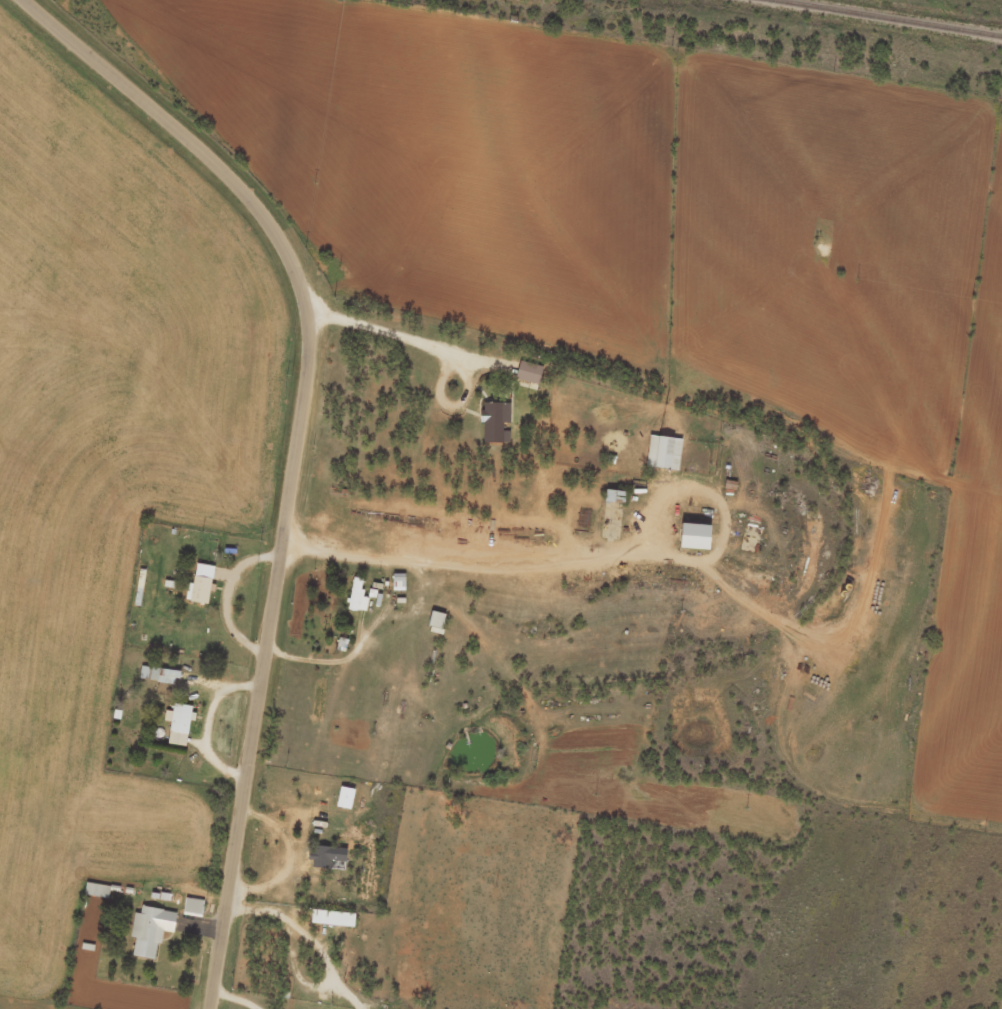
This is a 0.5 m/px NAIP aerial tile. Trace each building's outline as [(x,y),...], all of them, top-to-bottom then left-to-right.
[(539,372),(516,368),(513,387),(537,390),(539,372)] [(508,450),(508,438),(500,438),(500,429),(508,430),(508,410),(479,409),(478,429),(481,429),(481,449),(508,450)] [(676,477),(679,446),(647,443),(644,474),(676,477)] [(600,508),(619,511),(621,499),(601,496),(600,508)] [(673,556),(703,556),(704,532),(674,531),(673,556)] [(206,611),(207,598),(210,599),(212,572),(193,571),(191,591),(184,591),(183,608),(206,611)] [(402,597),(402,580),(390,581),(390,598),(402,597)] [(361,587),(350,585),(346,617),(364,619),(366,605),(359,604),(361,587)] [(424,638),(438,641),(442,621),(429,618),(424,638)] [(176,677),(139,673),(138,687),(174,691),(176,677)] [(191,712),(171,711),(170,718),(162,718),(162,728),(167,728),(166,752),(184,753),(186,728),(190,728),(191,712)] [(351,796),(337,792),(332,813),(346,816),(351,796)] [(343,854),(311,853),(310,874),(330,875),(342,876),(343,854)] [(82,902),(106,904),(107,892),(83,889),(82,902)] [(180,921),(199,923),(201,907),(183,904),(180,921)] [(131,919),(128,944),(133,944),(130,963),(153,966),(155,949),(159,950),(161,938),(171,939),(173,918),(139,913),(138,920),(131,919)] [(307,929),(350,935),(352,921),(309,915),(307,929)]
